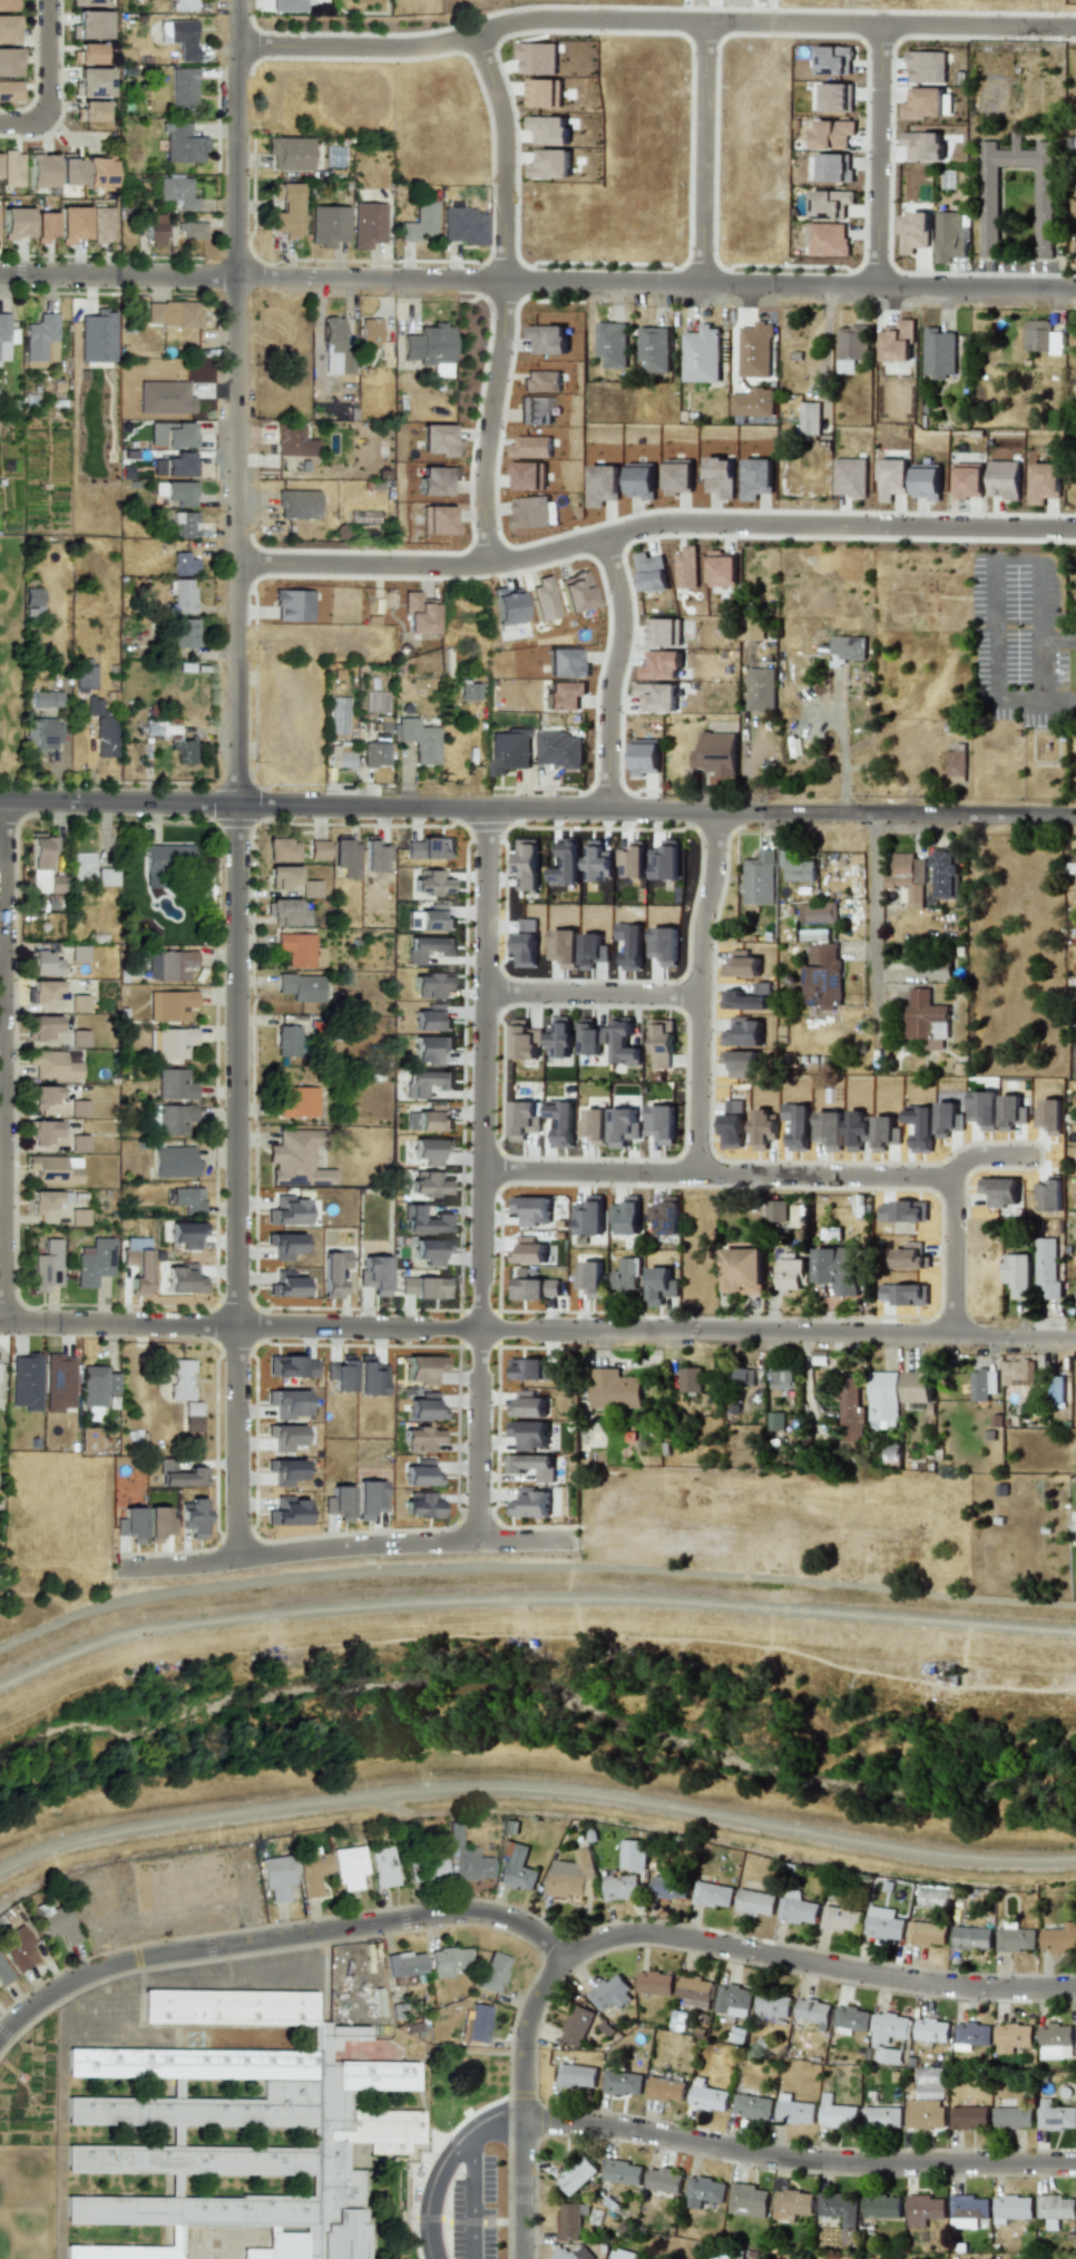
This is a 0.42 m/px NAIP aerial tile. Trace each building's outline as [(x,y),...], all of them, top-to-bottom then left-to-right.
[(14,11),(14,0),(0,0),(0,11),(14,11)] [(196,0),(172,0),(172,11),(196,11),(196,0)] [(303,12),(303,4),(312,4),(312,0),(272,0),(272,12),(303,12)] [(108,11),(75,11),(75,38),(107,39),(108,11)] [(0,15),(0,43),(14,43),(14,29),(18,28),(18,15),(0,15)] [(196,61),(195,20),(159,21),(160,43),(178,42),(179,61),(196,61)] [(556,43),(520,42),(519,74),(555,74),(556,43)] [(101,43),(74,43),(74,63),(100,64),(101,43)] [(851,75),(852,47),(817,46),(816,74),(851,75)] [(0,49),(0,77),(19,76),(19,48),(0,49)] [(945,52),(908,51),(908,83),(945,83),(945,52)] [(109,96),(110,68),(77,68),(76,96),(109,96)] [(195,68),(170,68),(171,106),(196,105),(195,68)] [(560,108),(561,79),(528,79),(528,107),(560,108)] [(20,102),(20,81),(0,81),(0,102),(20,102)] [(822,111),(851,112),(852,84),(822,83),(822,111)] [(901,118),(942,119),(943,88),(914,87),(913,104),(901,103),(901,118)] [(104,120),(104,100),(78,101),(78,121),(104,120)] [(567,117),(526,116),(526,130),(533,130),(533,145),(567,145),(567,117)] [(855,121),(814,120),(813,149),(847,149),(848,135),(855,135),(855,121)] [(164,162),(203,162),(204,137),(188,136),(189,123),(161,122),(160,131),(165,131),(164,162)] [(908,161),(942,161),(942,132),(901,133),(901,146),(908,146),(908,161)] [(312,138),(266,137),(265,155),(272,155),(271,170),(311,170),(312,138)] [(998,166),(1035,167),(1034,257),(1052,257),(1053,141),(1036,141),(1036,150),(1021,150),(1022,137),(1012,137),(1011,149),(996,149),(996,141),(981,141),(980,257),(998,257),(998,166)] [(27,187),(54,187),(54,154),(39,154),(39,149),(27,149),(27,187)] [(546,177),(568,178),(569,150),(540,149),(539,166),(528,165),(528,178),(546,178),(546,177)] [(2,186),(21,186),(22,151),(2,151),(2,186)] [(851,182),(851,153),(815,154),(816,182),(851,182)] [(59,184),(79,185),(79,156),(59,156),(59,184)] [(84,186),(111,187),(111,157),(84,156),(84,186)] [(191,178),(159,177),(158,199),(178,200),(178,209),(196,210),(197,197),(191,197),(191,178)] [(267,212),(267,231),(282,231),(282,238),(298,239),(299,184),(278,183),(277,212),(267,212)] [(845,205),(853,205),(853,191),(811,191),(811,219),(845,220),(845,205)] [(383,203),(351,203),(352,250),(369,249),(369,243),(384,243),(383,203)] [(348,207),(310,206),(309,244),(320,244),(320,248),(333,249),(333,241),(347,241),(348,207)] [(87,207),(59,207),(59,245),(73,245),(73,239),(87,239),(87,207)] [(92,242),(111,242),(112,207),(92,207),(92,242)] [(442,207),(443,243),(486,242),(486,213),(475,214),(474,207),(442,207)] [(2,239),(30,239),(29,208),(1,208),(2,239)] [(54,212),(34,212),(34,243),(47,243),(47,237),(55,236),(54,212)] [(936,263),(952,263),(952,258),(968,257),(967,212),(935,212),(936,263)] [(929,213),(901,213),(900,255),(914,255),(914,247),(929,248),(929,213)] [(148,247),(164,247),(163,214),(147,215),(148,247)] [(205,223),(176,222),(176,230),(182,230),(182,238),(204,239),(205,223)] [(809,256),(847,256),(847,224),(810,223),(809,256)] [(199,302),(146,302),(145,325),(198,326),(199,302)] [(114,310),(94,310),(94,315),(80,315),(80,361),(114,362),(114,310)] [(9,360),(8,313),(0,313),(0,360),(9,360)] [(25,361),(56,361),(56,313),(38,313),(38,324),(25,324),(25,361)] [(324,374),(353,374),(353,352),(344,352),(343,317),(323,317),(324,374)] [(360,318),(360,347),(379,347),(380,319),(360,318)] [(882,361),(912,361),(913,320),(898,319),(898,327),(883,326),(882,361)] [(1062,352),(1061,332),(1050,332),(1050,320),(1022,321),(1023,353),(1062,352)] [(626,323),(596,323),(596,357),(603,357),(603,368),(626,368),(626,323)] [(740,328),(740,376),(771,377),(772,323),(755,323),(755,328),(740,328)] [(402,335),(402,359),(417,359),(417,364),(451,364),(452,324),(430,324),(430,327),(418,327),(418,335),(402,335)] [(682,381),(719,382),(719,326),(700,326),(700,332),(683,332),(682,381)] [(837,373),(855,373),(855,360),(868,360),(868,327),(838,326),(837,373)] [(668,373),(669,328),(638,327),(638,361),(645,361),(645,373),(668,373)] [(924,378),(956,377),(955,332),(939,333),(939,327),(923,327),(924,378)] [(731,415),(773,416),(773,391),(731,390),(731,415)] [(819,436),(820,403),(800,402),(800,435),(819,436)] [(149,448),(196,447),(196,433),(191,433),(191,422),(148,423),(149,448)] [(276,424),(275,456),(314,456),(314,439),(303,439),(303,424),(276,424)] [(152,477),(196,476),(196,462),(192,462),(191,452),(173,452),(173,458),(152,458),(152,477)] [(866,459),(834,459),(834,496),(866,496),(866,459)] [(879,501),(892,501),(892,494),(907,494),(908,459),(880,459),(879,501)] [(1019,498),(1019,461),(989,461),(989,498),(1019,498)] [(983,498),(984,464),(956,463),(955,497),(983,498)] [(1061,464),(1030,463),(1029,505),(1044,505),(1044,498),(1060,498),(1061,464)] [(913,499),(940,500),(940,464),(913,464),(913,499)] [(193,506),(194,482),(163,482),(163,501),(174,501),(174,506),(193,506)] [(318,518),(318,490),(279,490),(279,519),(318,518)] [(177,538),(197,538),(197,512),(172,512),(172,524),(177,524),(177,538)] [(697,588),(696,546),(684,546),(684,553),(676,554),(677,589),(697,588)] [(722,551),(710,550),(709,585),(736,586),(737,557),(722,556),(722,551)] [(173,575),(197,575),(197,559),(188,559),(188,552),(173,552),(173,575)] [(670,589),(662,555),(649,558),(647,552),(634,555),(643,595),(670,589)] [(171,594),(171,613),(194,614),(195,579),(168,579),(167,594),(171,594)] [(41,588),(24,588),(23,605),(40,606),(41,588)] [(764,617),(742,617),(741,641),(763,642),(764,617)] [(198,619),(171,619),(171,649),(197,649),(198,619)] [(680,646),(681,619),(651,619),(651,646),(680,646)] [(831,654),(840,654),(839,660),(865,661),(866,637),(832,636),(831,654)] [(681,651),(647,651),(646,665),(639,665),(639,679),(680,679),(681,651)] [(94,665),(74,665),(75,692),(95,692),(94,665)] [(775,712),(776,669),(748,668),(747,712),(775,712)] [(331,708),(349,709),(349,682),(331,681),(331,708)] [(479,683),(458,683),(459,701),(479,701),(479,683)] [(634,697),(647,697),(646,712),(676,713),(676,684),(635,683),(634,697)] [(32,707),(61,708),(61,691),(32,691),(32,707)] [(389,713),(389,691),(366,691),(366,713),(389,713)] [(100,699),(86,699),(87,716),(101,715),(100,699)] [(348,711),(329,710),(328,737),(347,737),(348,711)] [(96,758),(116,758),(115,717),(95,718),(96,758)] [(59,751),(59,718),(24,719),(25,752),(59,751)] [(438,727),(418,727),(418,718),(397,718),(396,741),(414,741),(414,765),(438,765),(438,727)] [(145,735),(169,735),(169,750),(176,750),(177,765),(194,765),(193,740),(178,741),(178,719),(145,719),(145,735)] [(490,733),(490,777),(505,776),(505,769),(529,769),(529,729),(504,729),(504,733),(490,733)] [(538,767),(582,768),(582,734),(538,733),(538,767)] [(691,770),(715,770),(715,778),(735,778),(736,733),(700,733),(700,749),(692,749),(691,770)] [(659,740),(632,739),(632,776),(659,776),(659,740)] [(388,743),(363,743),(362,767),(388,767),(388,743)] [(352,768),(353,746),(330,745),(329,767),(352,768)] [(965,750),(945,751),(946,782),(966,781),(965,750)] [(30,893),(62,893),(62,875),(47,875),(47,853),(53,853),(52,834),(30,834),(30,893)] [(357,880),(357,843),(348,843),(349,836),(332,835),(332,870),(342,870),(342,879),(357,880)] [(363,874),(382,874),(382,862),(389,862),(390,844),(375,844),(376,836),(363,836),(363,874)] [(296,861),(296,838),(266,839),(266,861),(296,861)] [(454,839),(406,838),(405,860),(454,861),(454,839)] [(516,874),(520,875),(520,893),(537,893),(538,840),(517,839),(516,874)] [(309,861),(328,860),(328,840),(309,841),(309,861)] [(611,858),(602,857),(602,841),(587,840),(586,880),(610,880),(611,858)] [(679,840),(663,840),(663,849),(652,849),(651,883),(678,884),(679,840)] [(577,886),(578,842),(552,841),(551,885),(577,886)] [(617,850),(617,866),(623,866),(623,880),(644,880),(643,841),(631,842),(631,850),(617,850)] [(146,844),(145,890),(165,890),(165,865),(192,866),(192,845),(146,844)] [(775,850),(758,849),(758,859),(744,859),(743,905),(774,906),(775,850)] [(813,883),(814,861),(796,860),(797,851),(779,850),(779,866),(786,866),(785,882),(813,883)] [(933,850),(933,867),(937,867),(936,900),(958,901),(959,851),(933,850)] [(70,853),(70,879),(94,878),(93,852),(70,853)] [(907,909),(923,910),(924,859),(914,859),(914,853),(893,853),(893,874),(885,874),(885,887),(908,887),(907,909)] [(298,866),(267,866),(268,878),(274,878),(275,890),(298,889),(298,866)] [(97,869),(97,887),(117,887),(117,868),(97,869)] [(413,877),(412,893),(453,894),(453,879),(443,879),(443,870),(423,870),(423,877),(413,877)] [(320,881),(301,880),(301,898),(320,899),(320,881)] [(269,899),(269,917),(278,917),(278,926),(307,927),(307,899),(269,899)] [(446,903),(429,904),(429,910),(418,911),(418,919),(408,920),(408,930),(454,929),(454,918),(446,918),(446,903)] [(837,924),(836,903),(800,903),(801,925),(837,924)] [(326,947),(315,947),(315,934),(277,933),(277,950),(288,950),(288,967),(325,968),(326,947)] [(454,956),(455,938),(408,937),(407,965),(424,965),(424,955),(454,956)] [(805,1007),(820,1007),(821,1009),(840,1009),(840,958),(837,958),(837,943),(805,944),(805,1007)] [(70,962),(87,963),(88,946),(70,946),(70,962)] [(59,975),(59,959),(49,959),(49,950),(30,950),(31,975),(59,975)] [(196,968),(196,951),(147,952),(147,983),(187,982),(187,969),(196,968)] [(950,958),(920,957),(920,979),(950,980),(950,958)] [(414,974),(415,999),(443,999),(443,991),(452,990),(452,973),(414,974)] [(277,994),(292,994),(292,1002),(321,1002),(322,975),(277,974),(277,994)] [(31,1003),(57,1003),(57,981),(31,980),(31,1003)] [(948,1005),(930,1005),(930,988),(907,989),(907,1038),(914,1038),(914,1050),(943,1050),(943,1039),(948,1039),(948,1005)] [(149,992),(149,1022),(187,1021),(187,1009),(196,1009),(196,991),(149,992)] [(70,1010),(87,1011),(87,996),(71,995),(70,1010)] [(414,1030),(450,1031),(450,1019),(442,1018),(443,1004),(425,1004),(425,1011),(415,1011),(414,1030)] [(58,1016),(29,1015),(29,1039),(58,1039),(58,1016)] [(548,1027),(548,1056),(571,1056),(571,1016),(556,1016),(556,1027),(548,1027)] [(633,1018),(614,1017),(613,1066),(640,1067),(641,1047),(627,1046),(628,1037),(632,1037),(633,1018)] [(580,1057),(600,1057),(600,1045),(607,1045),(608,1026),(594,1026),(594,1019),(581,1019),(580,1057)] [(528,1020),(513,1020),(512,1064),(539,1064),(539,1029),(528,1029),(528,1020)] [(673,1069),(673,1020),(654,1020),(653,1068),(673,1069)] [(301,1062),(302,1026),(276,1025),(275,1061),(301,1062)] [(148,1029),(149,1059),(186,1059),(186,1045),(196,1045),(196,1028),(148,1029)] [(88,1048),(88,1030),(70,1030),(70,1048),(88,1048)] [(413,1064),(443,1064),(444,1052),(453,1053),(453,1037),(413,1036),(413,1064)] [(34,1079),(80,1078),(80,1062),(64,1063),(64,1050),(27,1051),(27,1065),(33,1065),(34,1079)] [(157,1099),(196,1099),(196,1083),(186,1083),(186,1069),(157,1069),(157,1099)] [(452,1089),(452,1071),(405,1071),(405,1099),(423,1099),(424,1089),(452,1089)] [(62,1086),(30,1087),(30,1109),(44,1108),(44,1104),(54,1104),(54,1098),(62,1098),(62,1086)] [(277,1117),(316,1117),(317,1087),(286,1087),(286,1100),(277,1100),(277,1117)] [(555,1148),(574,1148),(573,1101),(547,1101),(547,1119),(560,1118),(560,1129),(555,1129),(555,1148)] [(537,1102),(512,1102),(511,1141),(526,1141),(526,1133),(541,1133),(541,1116),(537,1116),(537,1102)] [(415,1130),(451,1131),(451,1119),(443,1119),(444,1105),(427,1104),(427,1111),(416,1111),(415,1130)] [(150,1105),(151,1135),(188,1134),(188,1123),(195,1123),(195,1105),(150,1105)] [(645,1135),(659,1136),(659,1145),(674,1146),(675,1106),(649,1105),(649,1118),(645,1118),(645,1135)] [(579,1137),(593,1138),(593,1143),(606,1143),(606,1109),(586,1109),(586,1120),(579,1120),(579,1137)] [(610,1148),(625,1149),(625,1139),(638,1139),(638,1109),(611,1109),(610,1148)] [(58,1121),(28,1121),(28,1145),(49,1145),(49,1137),(59,1137),(58,1121)] [(336,1185),(336,1169),(312,1169),(312,1130),(277,1130),(277,1145),(267,1145),(267,1163),(271,1163),(271,1185),(336,1185)] [(441,1152),(448,1153),(448,1139),(413,1138),(412,1158),(424,1159),(423,1166),(440,1167),(441,1152)] [(71,1151),(87,1150),(87,1142),(70,1143),(71,1151)] [(154,1177),(199,1176),(198,1160),(193,1161),(193,1146),(153,1147),(154,1177)] [(80,1156),(26,1157),(26,1171),(34,1171),(34,1184),(80,1183),(80,1156)] [(440,1171),(421,1171),(420,1179),(410,1178),(409,1195),(450,1195),(451,1180),(440,1180),(440,1171)] [(202,1188),(171,1188),(171,1205),(183,1205),(183,1215),(203,1215),(202,1188)] [(63,1191),(30,1191),(31,1212),(53,1211),(53,1203),(63,1203),(63,1191)] [(577,1235),(603,1235),(602,1195),(587,1196),(587,1204),(573,1204),(573,1220),(577,1220),(577,1235)] [(266,1225),(305,1224),(305,1196),(275,1196),(275,1209),(266,1209),(266,1225)] [(618,1234),(639,1234),(639,1196),(625,1196),(625,1205),(610,1205),(610,1222),(618,1222),(618,1234)] [(648,1205),(648,1223),(656,1223),(656,1234),(677,1234),(678,1196),(663,1196),(663,1205),(648,1205)] [(519,1227),(536,1227),(536,1223),(549,1223),(550,1197),(511,1197),(511,1212),(519,1212),(519,1227)] [(788,1201),(766,1201),(766,1223),(788,1222),(788,1201)] [(450,1214),(431,1213),(431,1219),(421,1219),(421,1205),(404,1205),(404,1233),(450,1233),(450,1214)] [(70,1225),(87,1225),(87,1209),(71,1209),(70,1225)] [(205,1222),(169,1223),(169,1242),(180,1242),(181,1250),(197,1249),(197,1235),(205,1235),(205,1222)] [(291,1260),(291,1254),(301,1254),(301,1234),(266,1234),(266,1246),(273,1246),(273,1261),(291,1260)] [(546,1244),(535,1244),(535,1237),(518,1236),(518,1251),(510,1251),(510,1263),(546,1264),(546,1244)] [(112,1276),(113,1238),(91,1238),(91,1248),(77,1247),(76,1288),(95,1288),(95,1276),(112,1276)] [(1056,1238),(1035,1238),(1036,1299),(1058,1299),(1056,1238)] [(33,1255),(32,1293),(47,1293),(47,1286),(60,1286),(60,1239),(43,1239),(43,1255),(33,1255)] [(414,1259),(425,1259),(425,1266),(442,1266),(442,1253),(450,1253),(450,1240),(414,1239),(414,1259)] [(815,1248),(814,1283),(835,1283),(835,1295),(858,1296),(858,1249),(815,1248)] [(148,1293),(148,1249),(122,1249),(121,1265),(134,1266),(134,1277),(130,1277),(129,1293),(148,1293)] [(724,1249),(724,1293),(743,1292),(743,1295),(763,1295),(762,1249),(724,1249)] [(322,1298),(340,1299),(341,1280),(336,1280),(336,1268),(349,1269),(350,1252),(323,1251),(322,1298)] [(795,1259),(795,1254),(781,1253),(780,1290),(807,1290),(807,1260),(795,1259)] [(1030,1255),(1004,1255),(1003,1283),(1012,1283),(1012,1296),(1030,1296),(1030,1255)] [(387,1257),(362,1256),(362,1270),(358,1270),(358,1287),(372,1287),(372,1296),(387,1296),(387,1257)] [(611,1271),(611,1291),(638,1290),(637,1258),(617,1258),(618,1270),(611,1271)] [(601,1262),(581,1262),(581,1273),(574,1273),(574,1289),(588,1289),(588,1298),(601,1298),(601,1262)] [(166,1292),(205,1291),(205,1277),(196,1278),(196,1264),(165,1265),(166,1292)] [(670,1268),(649,1268),(649,1306),(663,1306),(663,1297),(678,1297),(678,1280),(670,1280),(670,1268)] [(303,1297),(304,1277),(292,1277),(292,1270),(277,1270),(276,1284),(267,1284),(267,1296),(303,1297)] [(448,1278),(399,1278),(399,1294),(413,1295),(412,1299),(447,1299),(448,1278)] [(559,1280),(511,1279),(511,1299),(559,1299),(559,1280)] [(12,1354),(11,1406),(23,1406),(23,1411),(39,1411),(40,1355),(12,1354)] [(45,1413),(62,1413),(62,1408),(73,1408),(74,1355),(45,1355),(45,1413)] [(384,1396),(385,1364),(372,1364),(372,1356),(358,1355),(356,1395),(384,1396)] [(315,1377),(315,1357),(268,1356),(267,1376),(315,1377)] [(445,1371),(445,1357),(405,1356),(405,1383),(436,1384),(436,1371),(445,1371)] [(190,1400),(191,1372),(194,1372),(194,1360),(171,1359),(170,1400),(190,1400)] [(510,1379),(556,1380),(557,1361),(510,1360),(510,1379)] [(1002,1361),(1003,1386),(1034,1385),(1034,1360),(1002,1361)] [(332,1392),(352,1391),(351,1361),(325,1362),(326,1380),(332,1380),(332,1392)] [(117,1393),(118,1374),(106,1374),(106,1367),(82,1366),(81,1406),(105,1406),(105,1392),(117,1393)] [(701,1368),(679,1367),(679,1392),(701,1392),(701,1368)] [(793,1389),(793,1368),(772,1368),(772,1389),(793,1389)] [(641,1377),(619,1377),(619,1369),(591,1369),(590,1408),(640,1408),(641,1377)] [(733,1369),(732,1385),(753,1386),(753,1370),(733,1369)] [(988,1401),(989,1370),(972,1370),(971,1401),(988,1401)] [(903,1371),(904,1403),(932,1402),(932,1371),(903,1371)] [(857,1408),(857,1375),(840,1374),(839,1441),(864,1441),(864,1408),(857,1408)] [(1050,1403),(1064,1403),(1064,1377),(1050,1376),(1050,1403)] [(305,1390),(266,1391),(266,1405),(274,1405),(275,1418),(305,1418),(305,1390)] [(545,1417),(545,1397),(534,1397),(534,1390),(517,1391),(517,1405),(509,1405),(509,1418),(545,1417)] [(408,1419),(444,1420),(444,1407),(436,1407),(436,1393),(419,1392),(419,1399),(408,1399),(408,1419)] [(201,1432),(200,1402),(184,1402),(184,1432),(201,1432)] [(783,1431),(783,1413),(768,1413),(767,1430),(783,1431)] [(516,1450),(547,1450),(547,1422),(508,1422),(508,1437),(516,1437),(516,1450)] [(302,1426),(266,1425),(266,1438),(274,1438),(273,1451),(290,1452),(290,1445),(302,1445),(302,1426)] [(97,1428),(79,1428),(80,1453),(98,1452),(97,1428)] [(432,1452),(432,1444),(443,1443),(443,1429),(404,1429),(404,1452),(432,1452)] [(506,1474),(525,1474),(525,1469),(536,1469),(536,1483),(553,1483),(553,1456),(506,1455),(506,1474)] [(160,1488),(205,1486),(205,1467),(186,1468),(186,1472),(175,1473),(175,1459),(159,1460),(160,1488)] [(291,1486),(291,1480),(302,1479),(301,1459),(266,1460),(266,1472),(273,1472),(273,1486),(291,1486)] [(404,1465),(404,1485),(440,1486),(440,1473),(431,1473),(432,1459),(415,1459),(415,1466),(404,1465)] [(383,1481),(356,1481),(356,1521),(371,1521),(370,1512),(384,1512),(383,1481)] [(350,1486),(330,1486),(330,1497),(323,1497),(323,1513),(337,1513),(337,1521),(349,1521),(350,1486)] [(548,1517),(549,1492),(532,1491),(532,1487),(518,1487),(518,1502),(509,1501),(508,1516),(548,1517)] [(434,1493),(405,1492),(405,1517),(443,1518),(443,1501),(434,1501),(434,1493)] [(305,1525),(306,1497),(275,1496),(274,1510),(266,1510),(266,1525),(305,1525)] [(180,1529),(188,1529),(189,1539),(203,1539),(203,1500),(180,1501),(180,1529)] [(174,1518),(166,1518),(166,1507),(147,1507),(148,1543),(159,1543),(159,1535),(174,1534),(174,1518)] [(141,1508),(122,1508),(122,1519),(115,1518),(115,1535),(130,1535),(130,1543),(141,1543),(141,1508)] [(448,1878),(490,1879),(491,1858),(478,1857),(478,1847),(461,1846),(461,1823),(449,1822),(448,1878)] [(529,1846),(504,1839),(499,1859),(502,1860),(496,1882),(533,1892),(539,1871),(523,1867),(529,1846)] [(620,1870),(644,1871),(646,1841),(621,1840),(620,1870)] [(338,1892),(361,1889),(360,1874),(367,1874),(364,1846),(334,1849),(338,1892)] [(398,1885),(392,1846),(369,1849),(375,1888),(398,1885)] [(301,1899),(322,1896),(320,1874),(330,1873),(328,1853),(318,1853),(318,1847),(308,1848),(309,1856),(297,1857),(301,1899)] [(550,1860),(546,1894),(583,1898),(587,1867),(589,1867),(591,1850),(577,1849),(575,1863),(550,1860)] [(231,1886),(227,1855),(140,1867),(142,1885),(157,1883),(159,1895),(231,1886)] [(294,1885),(291,1855),(260,1858),(263,1889),(269,1888),(270,1903),(288,1901),(287,1885),(294,1885)] [(445,1858),(421,1860),(422,1880),(447,1878),(445,1858)] [(603,1878),(605,1900),(638,1897),(636,1874),(603,1878)] [(650,1897),(686,1899),(687,1879),(651,1877),(650,1897)] [(692,1902),(729,1910),(733,1888),(697,1880),(692,1902)] [(801,1892),(783,1889),(779,1921),(816,1925),(819,1903),(800,1901),(801,1892)] [(916,1907),(944,1909),(945,1890),(917,1889),(916,1907)] [(736,1913),(773,1917),(776,1894),(738,1890),(736,1913)] [(66,1946),(80,1939),(65,1904),(48,1911),(44,1903),(34,1907),(48,1938),(60,1932),(66,1946)] [(821,1927),(855,1934),(860,1912),(825,1905),(821,1927)] [(895,1910),(868,1906),(864,1936),(902,1941),(905,1920),(894,1918),(895,1910)] [(907,1942),(944,1947),(947,1925),(910,1921),(907,1942)] [(1063,1922),(1063,1929),(1040,1930),(1041,1953),(1067,1952),(1067,1949),(1075,1949),(1075,1921),(1063,1922)] [(34,1943),(22,1925),(0,1940),(0,1947),(18,1973),(32,1964),(23,1951),(34,1943)] [(990,1947),(991,1928),(953,1927),(952,1949),(974,1950),(974,1947),(990,1947)] [(1035,1929),(997,1929),(996,1951),(1035,1951),(1035,1929)] [(453,1977),(452,1969),(469,1968),(468,1948),(430,1949),(431,1978),(453,1977)] [(496,1995),(510,1959),(490,1951),(475,1987),(496,1995)] [(386,1954),(387,1976),(424,1974),(423,1952),(386,1954)] [(12,1977),(0,1958),(0,1985),(12,1977)] [(672,1973),(637,1972),(637,1993),(671,1994),(672,1973)] [(587,1996),(601,2013),(614,2003),(619,2009),(635,1996),(615,1973),(587,1996)] [(676,2003),(709,2008),(713,1980),(680,1976),(676,2003)] [(718,1984),(714,2013),(748,2018),(752,1989),(718,1984)] [(790,1998),(758,1992),(754,2019),(777,2023),(777,2021),(786,2022),(790,1998)] [(795,2019),(819,2023),(817,2030),(826,2032),(830,2003),(798,1998),(795,2019)] [(462,2018),(459,2040),(486,2044),(492,2007),(471,2003),(468,2019),(462,2018)] [(559,2039),(578,2048),(594,2013),(576,2004),(559,2039)] [(834,2028),(868,2030),(869,2009),(835,2007),(834,2028)] [(686,2021),(687,2013),(674,2010),(672,2019),(686,2021)] [(901,2049),(888,2048),(890,2036),(908,2039),(911,2017),(876,2012),(871,2048),(876,2049),(874,2061),(899,2064),(901,2049)] [(916,2019),(915,2040),(948,2042),(949,2021),(916,2019)] [(990,2024),(956,2023),(955,2051),(969,2051),(969,2046),(990,2046),(990,2024)] [(996,2053),(1013,2054),(1013,2047),(1031,2047),(1032,2025),(997,2024),(996,2053)] [(1039,2025),(1040,2059),(1072,2058),(1072,2024),(1039,2025)] [(557,2086),(595,2090),(597,2068),(559,2064),(557,2086)] [(640,2096),(643,2076),(605,2070),(602,2090),(640,2096)] [(686,2082),(650,2076),(646,2098),(682,2104),(686,2082)] [(705,2079),(695,2076),(689,2106),(724,2113),(729,2092),(704,2087),(705,2079)] [(815,2103),(791,2102),(791,2094),(778,2093),(776,2122),(814,2124),(815,2103)] [(857,2106),(832,2106),(832,2093),(821,2093),(820,2127),(856,2128),(857,2106)] [(772,2098),(734,2094),(732,2116),(770,2119),(772,2098)] [(1075,2107),(1052,2108),(1051,2098),(1038,2099),(1038,2129),(1075,2128),(1075,2107)] [(944,2100),(907,2099),(907,2128),(944,2129),(944,2100)] [(901,2108),(863,2107),(862,2127),(901,2128),(901,2108)] [(951,2107),(951,2129),(989,2128),(988,2107),(951,2107)] [(1032,2128),(1032,2107),(994,2108),(994,2129),(1032,2128)] [(555,2182),(570,2197),(598,2170),(583,2155),(555,2182)] [(603,2182),(640,2186),(643,2164),(606,2160),(603,2182)] [(646,2188),(679,2194),(683,2172),(659,2168),(659,2170),(649,2169),(646,2188)] [(684,2206),(700,2209),(702,2200),(722,2203),(726,2183),(690,2176),(684,2206)] [(732,2183),(728,2213),(765,2218),(769,2189),(732,2183)] [(794,2221),(794,2214),(812,2215),(812,2192),(774,2190),(773,2220),(794,2221)] [(818,2216),(842,2217),(842,2226),(855,2227),(856,2194),(818,2193),(818,2216)] [(907,2228),(926,2228),(926,2220),(945,2219),(945,2199),(931,2199),(931,2195),(907,2195),(907,2228)] [(989,2197),(951,2196),(950,2228),(988,2229),(989,2197)] [(1059,2231),(1058,2219),(1075,2219),(1075,2196),(1038,2197),(1038,2218),(1046,2218),(1046,2231),(1059,2231)] [(900,2218),(900,2198),(863,2197),(862,2217),(900,2218)] [(1032,2197),(994,2197),(994,2218),(1032,2219),(1032,2197)] [(580,2215),(588,2215),(588,2204),(559,2203),(558,2240),(580,2241),(580,2215)] [(855,2228),(843,2227),(843,2244),(854,2245),(855,2228)] [(552,2258),(595,2258),(582,2243),(568,2253),(563,2246),(549,2256),(552,2258)] [(645,2256),(612,2248),(609,2258),(644,2258),(645,2256)]
